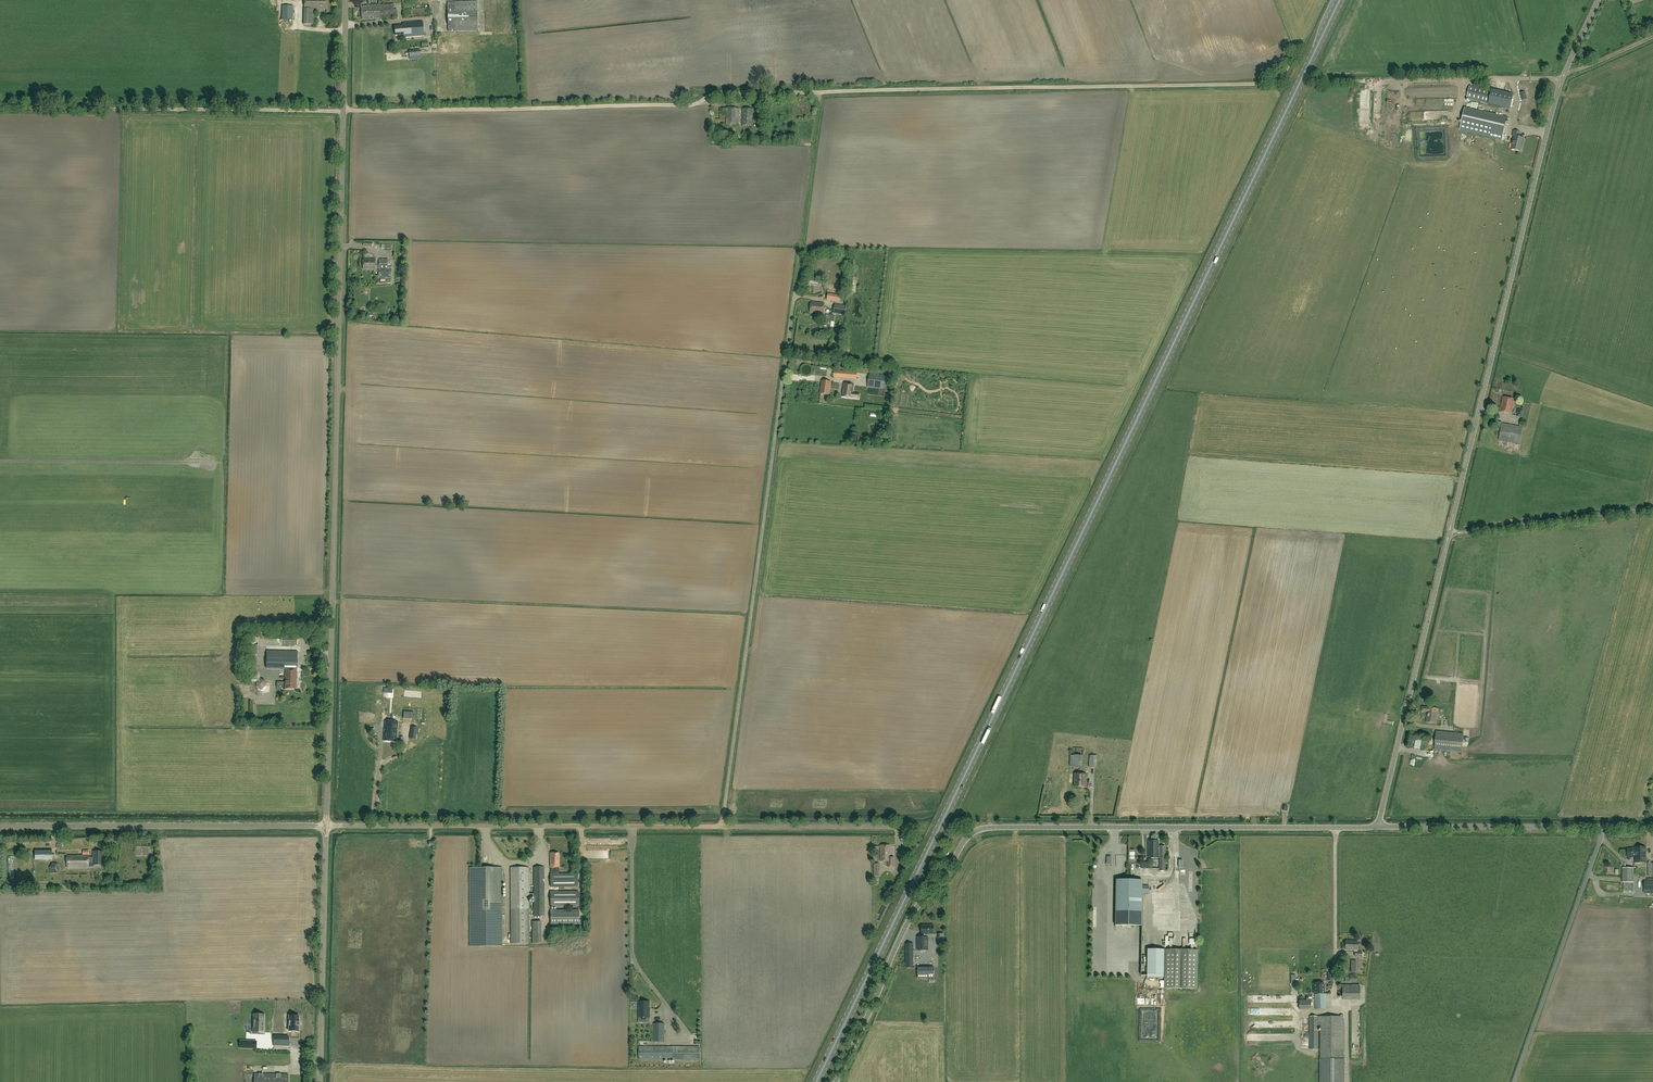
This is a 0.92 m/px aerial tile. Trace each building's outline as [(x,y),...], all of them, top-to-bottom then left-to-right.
[(303,3),(303,9),(303,25),(314,25),(315,9),(326,9),(326,0),(303,0),(303,3)] [(447,2),(447,31),(476,31),(476,2),(447,2)] [(361,20),(393,17),(397,17),(397,10),(393,11),(392,4),(360,7),(361,20)] [(292,6),(281,6),(281,20),(292,20),(292,6)] [(404,10),(404,16),(428,14),(427,8),(404,10)] [(394,27),(395,36),(402,35),(402,38),(423,35),(421,21),(405,23),(405,24),(402,25),(402,26),(394,27)] [(421,59),(420,49),(408,50),(409,60),(421,59)] [(1491,91),(1470,86),(1467,98),(1488,103),(1491,91)] [(1498,98),(1500,105),(1515,101),(1513,94),(1498,98)] [(1508,118),(1465,108),(1459,130),(1502,140),(1508,118)] [(725,109),(725,126),(738,126),(738,109),(725,109)] [(752,126),(752,110),(741,109),(741,126),(752,126)] [(1511,149),(1521,151),(1522,144),(1523,144),(1524,139),(1519,138),(1520,132),(1514,131),(1513,136),(1514,136),(1511,149)] [(388,259),(379,259),(379,277),(391,278),(391,269),(388,269),(388,259)] [(362,260),(362,269),(375,269),(375,260),(362,260)] [(831,301),(841,303),(842,298),(847,299),(847,295),(842,294),(841,298),(831,296),(831,301)] [(809,313),(822,315),(823,304),(810,302),(809,313)] [(834,304),(833,309),(832,314),(844,316),(846,306),(834,304)] [(857,372),(856,372),(834,371),(834,378),(857,379),(857,372)] [(882,388),(883,376),(883,375),(868,374),(867,387),(882,389),(882,388)] [(820,394),(829,395),(831,382),(822,381),(820,394)] [(852,394),(853,385),(843,384),(841,397),(851,398),(858,399),(858,394),(852,394)] [(1511,414),(1514,399),(1503,397),(1500,412),(1511,414)] [(1523,428),(1502,424),(1499,440),(1515,443),(1515,444),(1520,445),(1523,428)] [(281,645),(297,646),(297,637),(281,636),(281,645)] [(252,644),(252,654),(260,653),(260,644),(252,644)] [(298,652),(267,651),(266,669),(285,670),(285,689),(296,690),(298,652)] [(251,680),(259,680),(259,671),(256,671),(256,672),(251,672),(251,680)] [(259,681),(261,687),(267,685),(265,679),(259,681)] [(1437,723),(1439,709),(1423,707),(1422,712),(1427,712),(1426,722),(1437,723)] [(415,715),(414,718),(416,718),(416,722),(410,722),(409,733),(428,734),(429,715),(415,715)] [(396,742),(398,722),(385,721),(384,741),(396,742)] [(1461,746),(1434,743),(1434,750),(1461,752),(1461,746)] [(1096,762),(1098,762),(1098,764),(1102,765),(1103,753),(1099,752),(1099,760),(1097,760),(1097,756),(1090,755),(1089,767),(1096,767),(1096,762)] [(1082,763),(1083,753),(1072,753),(1071,763),(1082,763)] [(1074,786),(1085,787),(1085,774),(1075,774),(1074,786)] [(1159,871),(1166,871),(1166,846),(1159,846),(1159,841),(1149,841),(1149,858),(1159,858),(1159,871)] [(890,855),(890,846),(880,846),(881,861),(888,861),(888,867),(894,867),(894,858),(890,858),(890,855)] [(1637,854),(1638,854),(1638,856),(1635,856),(1635,857),(1635,863),(1646,863),(1646,847),(1635,847),(1635,848),(1635,852),(1637,852),(1637,854)] [(1635,852),(1635,848),(1634,848),(1631,848),(1631,849),(1627,849),(1627,857),(1635,857),(1635,856),(1638,856),(1638,854),(1637,854),(1637,852),(1635,852)] [(52,851),(35,851),(35,860),(52,860),(52,851)] [(93,857),(88,858),(88,856),(67,857),(67,869),(88,868),(88,864),(93,863),(93,865),(103,865),(102,851),(93,852),(93,857)] [(564,887),(578,887),(578,874),(559,874),(559,853),(550,853),(550,874),(550,887),(559,887),(559,893),(551,893),(551,906),(579,906),(579,893),(564,893),(564,887)] [(58,864),(53,864),(50,869),(52,874),(57,873),(60,869),(58,864)] [(502,868),(469,868),(470,946),(502,945),(502,868)] [(529,943),(529,909),(528,897),(534,897),(534,916),(544,916),(544,868),(534,868),(534,894),(528,894),(528,868),(510,868),(511,944),(529,943)] [(1623,891),(1633,891),(1633,883),(1633,868),(1622,868),(1622,882),(1623,882),(1623,891)] [(1141,927),(1142,893),(1149,893),(1149,886),(1142,886),(1142,880),(1116,880),(1115,926),(1141,927)] [(1159,890),(1167,885),(1163,880),(1156,885),(1159,890)] [(1644,881),(1644,890),(1652,890),(1652,881),(1644,881)] [(550,912),(550,924),(579,924),(578,911),(550,912)] [(533,920),(534,942),(543,942),(542,920),(533,920)] [(921,925),(921,934),(922,934),(922,937),(928,937),(928,934),(933,934),(933,925),(921,925)] [(928,937),(922,937),(918,937),(918,943),(918,950),(928,950),(928,937)] [(1345,949),(1357,950),(1358,942),(1346,941),(1345,949)] [(1198,950),(1187,950),(1164,950),(1147,950),(1146,978),(1164,978),(1163,988),(1197,989),(1198,950)] [(934,979),(934,968),(918,968),(918,979),(934,979)] [(1314,982),(1315,1009),(1325,1009),(1324,982),(1314,982)] [(1360,999),(1360,986),(1342,985),(1342,999),(1360,999)] [(1140,1004),(1154,1005),(1154,1001),(1145,1001),(1146,997),(1140,997),(1140,1004)] [(1299,1009),(1310,1009),(1310,1000),(1299,1000),(1299,1009)] [(639,1018),(639,1022),(649,1022),(649,1018),(650,1018),(650,1009),(649,1009),(649,1001),(639,1001),(639,1018)] [(1353,1009),(1354,1019),(1362,1019),(1361,1009),(1353,1009)] [(264,1015),(257,1015),(257,1019),(253,1019),(253,1032),(263,1032),(264,1015)] [(289,1016),(288,1031),(298,1031),(298,1025),(299,1025),(299,1021),(298,1021),(299,1016),(289,1016)] [(1309,1016),(1309,1049),(1318,1049),(1318,1016),(1309,1016)] [(1342,1059),(1342,1016),(1319,1016),(1319,1025),(1320,1025),(1319,1081),(1342,1081),(1342,1059)] [(664,1041),(664,1024),(654,1024),(654,1042),(664,1041)] [(274,1036),(273,1046),(288,1046),(288,1036),(274,1036)] [(241,1048),(252,1049),(257,1049),(257,1041),(252,1041),(241,1041),(241,1048)] [(699,1047),(678,1047),(639,1048),(639,1060),(678,1060),(699,1060),(699,1047)]
